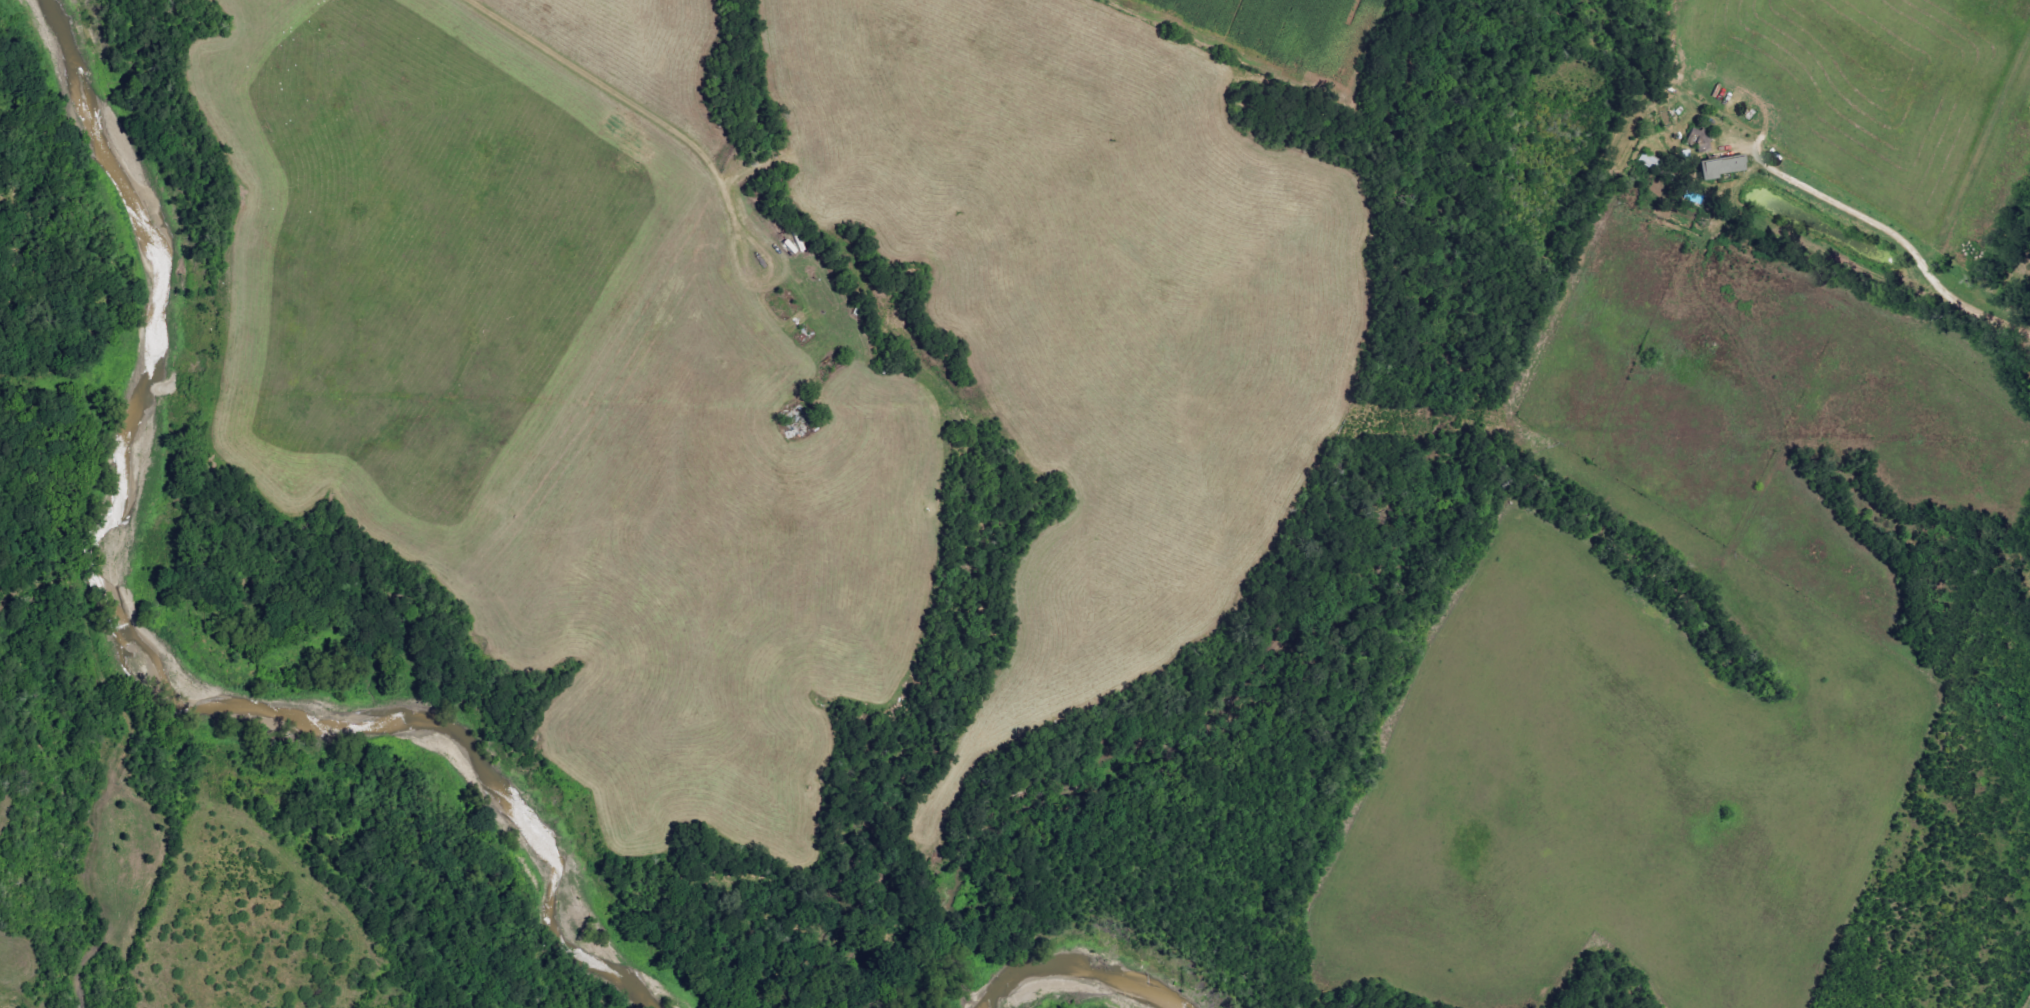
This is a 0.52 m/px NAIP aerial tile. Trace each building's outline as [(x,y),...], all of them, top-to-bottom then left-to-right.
[(1696,160),(1698,180),(1715,178),(1715,173),(1742,170),(1741,156),(1696,160)]
